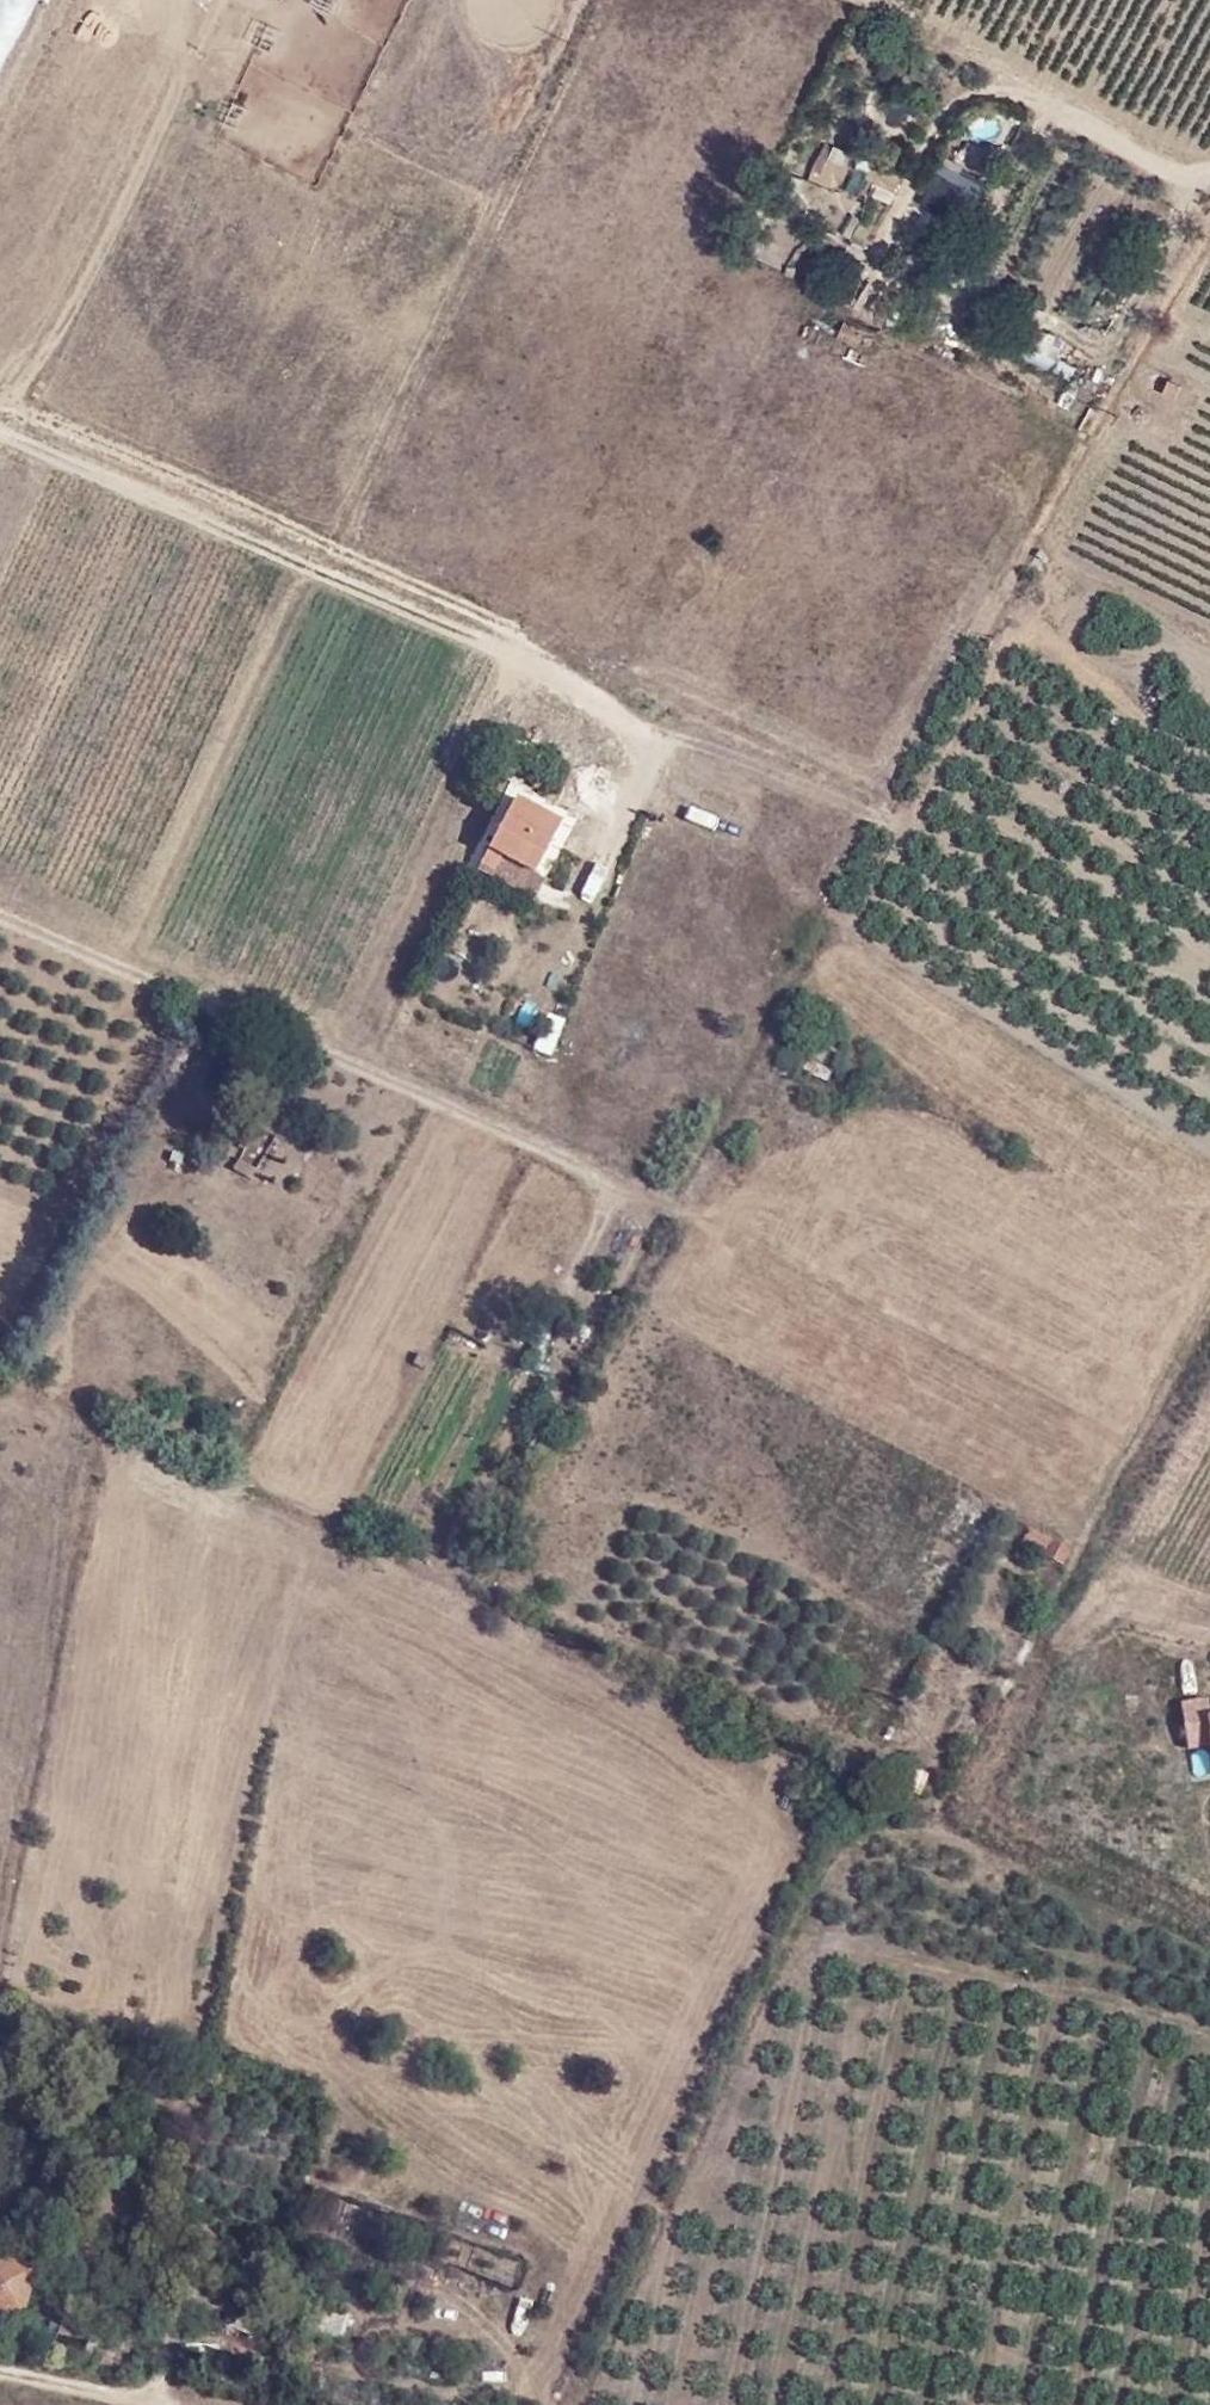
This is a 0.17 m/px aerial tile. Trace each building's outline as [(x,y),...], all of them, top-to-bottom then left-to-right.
[(36,0),(0,0),(0,70),(36,0)] [(858,160),(851,189),(892,199),(899,170),(858,160)] [(1209,211),(1209,196),(1191,183),(1185,193),(1209,211)] [(857,246),(870,230),(853,215),(839,231),(857,246)] [(838,335),(857,344),(864,328),(845,319),(838,335)] [(1161,391),(1172,397),(1179,383),(1168,378),(1161,391)] [(567,781),(579,787),(582,781),(570,774),(567,781)] [(540,796),(548,793),(544,779),(535,783),(540,796)] [(520,867),(547,815),(516,799),(483,865),(495,871),(502,858),(520,867)] [(541,1012),(532,1050),(554,1055),(563,1017),(541,1012)] [(411,1362),(420,1366),(424,1357),(415,1354),(411,1362)] [(1067,1561),(1061,1558),(1066,1549),(1051,1540),(1044,1555),(1064,1566),(1067,1561)] [(1204,1700),(1178,1704),(1184,1748),(1209,1745),(1209,1756),(1209,1718),(1206,1718),(1204,1700)] [(777,1800),(790,1805),(797,1791),(784,1785),(777,1800)] [(0,2238),(0,2264),(23,2268),(26,2250),(13,2247),(14,2240),(0,2238)] [(0,2264),(0,2309),(18,2313),(26,2269),(23,2268),(0,2264)]
